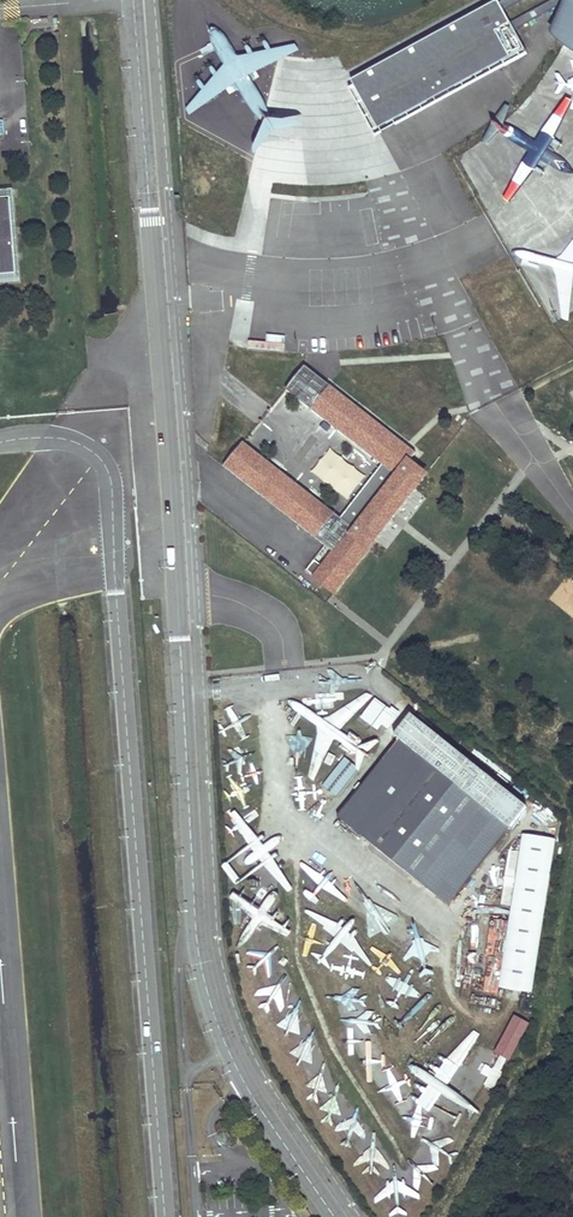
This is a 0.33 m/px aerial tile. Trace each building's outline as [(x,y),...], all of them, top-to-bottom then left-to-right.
[(381,134),(527,54),(514,31),(557,7),(559,8),(557,14),(554,20),(560,23),(570,28),(572,29),(572,0),(562,0),(562,1),(560,0),(552,0),(509,23),(504,13),(527,0),(508,0),(497,6),(495,3),(353,81),(361,96),(381,134)] [(19,282),(13,197),(0,198),(0,283),(19,282)] [(330,384),(305,364),(285,389),(395,476),(353,529),(260,455),(246,445),(242,442),(223,466),(326,547),(311,566),(308,564),(298,577),(327,601),(392,518),(426,474),(409,461),(416,452),(409,447),(330,384)] [(264,450),(251,440),(246,445),(260,455),(264,450)] [(330,446),(311,470),(350,501),(369,478),(330,446)] [(341,726),(371,695),(362,687),(333,718),(341,726)] [(389,711),(375,700),(361,719),(377,730),(382,724),(387,727),(398,712),(392,708),(389,711)] [(338,816),(449,905),(511,828),(400,739),(338,816)] [(344,756),(324,785),(337,794),(356,765),(344,756)] [(500,986),(531,991),(555,839),(523,834),(500,986)] [(511,1059),(528,1020),(512,1012),(495,1052),(511,1059)] [(493,1088),(506,1058),(498,1055),(493,1066),(485,1063),(477,1081),(493,1088)]
